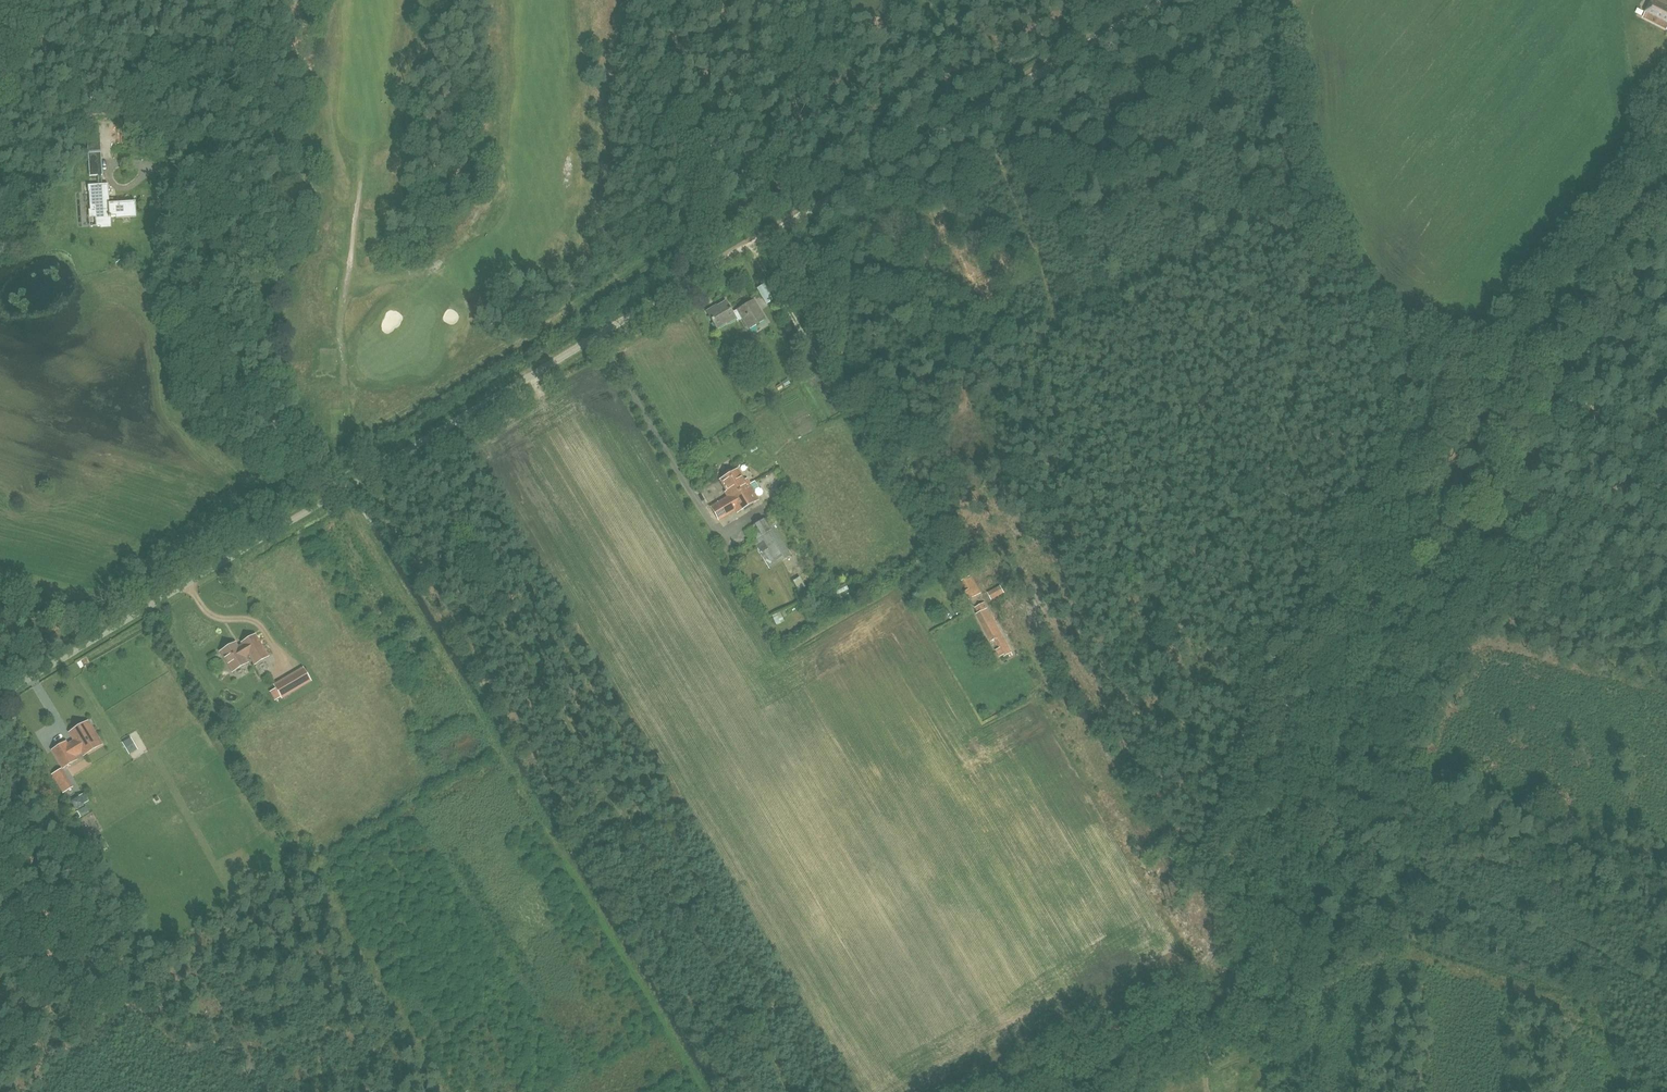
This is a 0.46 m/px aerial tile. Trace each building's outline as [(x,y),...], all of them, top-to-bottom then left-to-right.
[(1644,16),(1666,28),(1666,2),(1664,0),(1652,0),(1644,16)] [(102,150),(88,151),(90,176),(103,175),(102,150)] [(91,210),(96,210),(99,225),(98,226),(111,225),(110,217),(137,215),(136,202),(109,203),(108,199),(110,199),(109,184),(103,184),(99,184),(89,185),(89,191),(90,191),(91,209),(90,209),(90,210),(91,210)] [(775,298),(767,283),(758,288),(767,303),(775,298)] [(755,299),(737,310),(737,309),(732,311),(726,301),(714,308),(713,308),(707,311),(717,328),(727,322),(728,323),(736,318),(737,320),(741,317),(748,330),(767,319),(755,299)] [(737,470),(721,480),(730,495),(722,500),(725,505),(715,512),(719,519),(730,513),(729,510),(734,507),(737,512),(758,500),(749,484),(751,483),(748,478),(744,481),(737,470)] [(756,539),(755,539),(753,535),(746,540),(741,543),(743,547),(748,544),(753,541),(770,568),(792,555),(769,516),(750,528),(756,539)] [(981,593),(972,576),(962,581),(967,590),(962,593),(967,601),(981,593)] [(806,578),(799,580),(803,591),(810,589),(806,578)] [(978,613),(977,614),(992,641),(996,639),(1005,656),(1012,652),(996,624),(988,608),(986,609),(983,603),(975,607),(978,613)] [(250,653),(251,656),(256,663),(268,656),(255,635),(243,642),(244,644),(242,645),(244,647),(240,649),(236,643),(222,651),(233,671),(248,662),(244,656),(250,653)] [(282,697),(311,680),(304,668),(275,685),(282,697)] [(66,742),(53,750),(64,768),(72,763),(68,756),(76,751),(78,754),(82,751),(84,755),(102,745),(88,722),(70,732),(75,741),(68,745),(66,742)] [(138,751),(135,745),(127,750),(130,756),(138,751)] [(63,793),(73,787),(62,768),(52,774),(63,793)] [(84,804),(79,796),(79,797),(70,802),(76,810),(84,804)]
